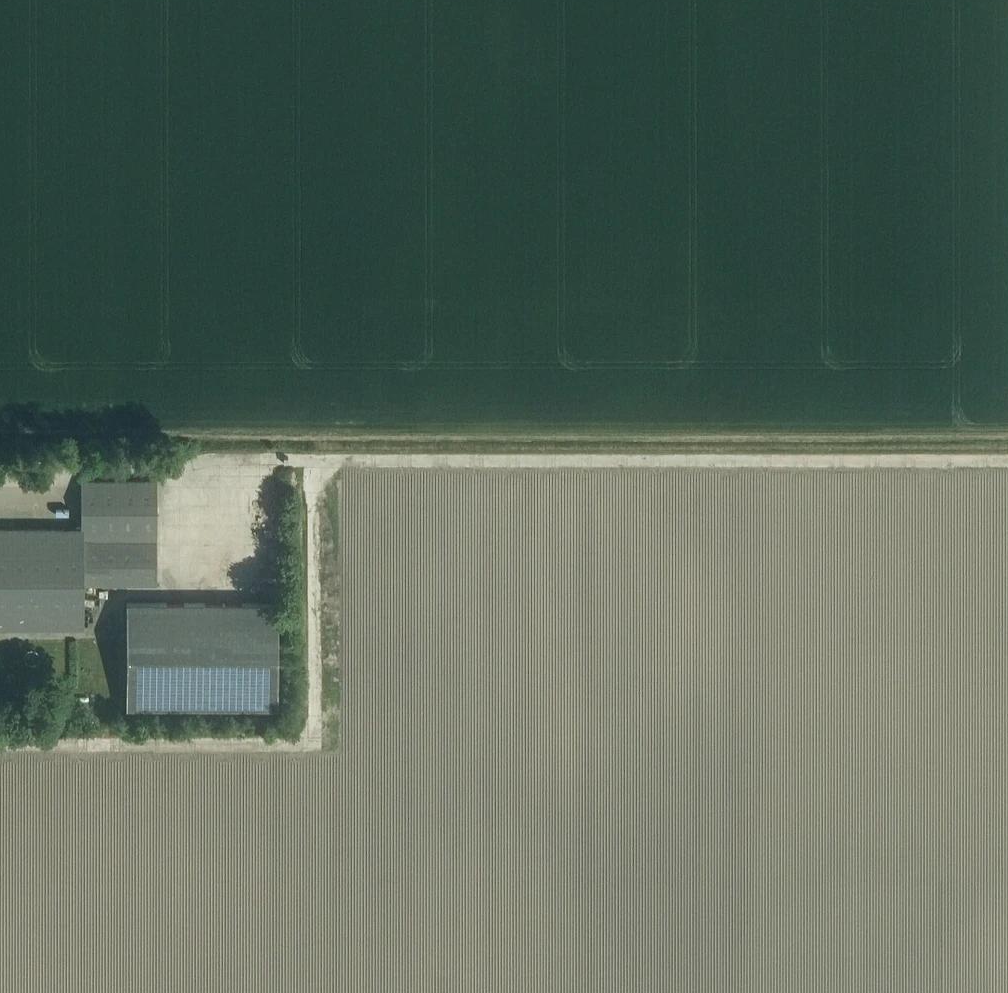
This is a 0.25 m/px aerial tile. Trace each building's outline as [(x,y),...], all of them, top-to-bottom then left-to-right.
[(155,481),(81,481),(81,529),(82,529),(82,537),(155,537),(155,481)] [(82,627),(82,584),(82,537),(82,529),(81,529),(0,529),(0,627),(82,627)] [(82,537),(82,584),(155,584),(155,537),(82,537)] [(277,603),(126,603),(126,703),(276,704),(277,603)]
